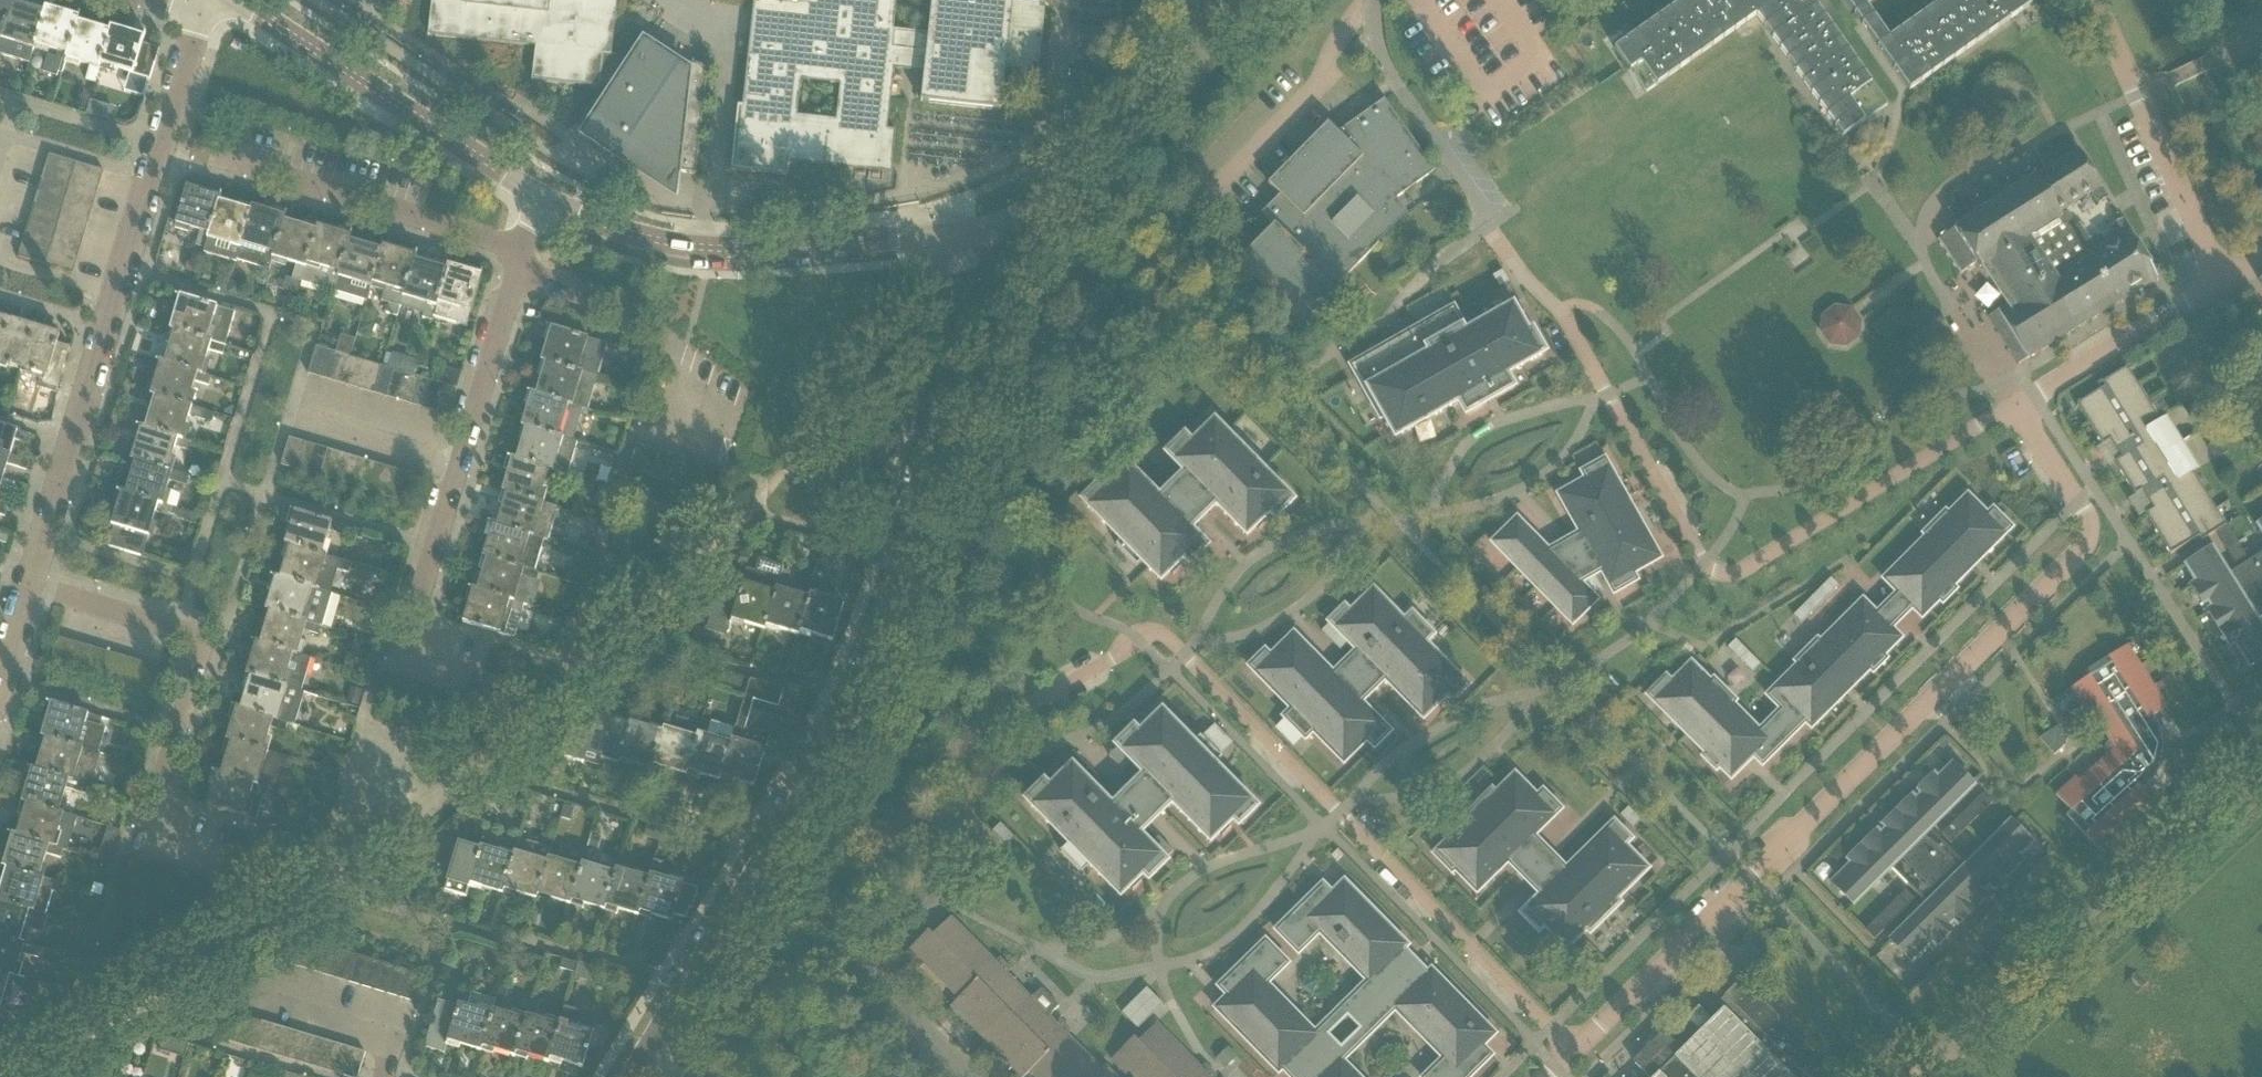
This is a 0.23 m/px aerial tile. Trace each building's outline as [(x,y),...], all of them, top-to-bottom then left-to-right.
[(13,3),(13,0),(0,0),(0,45),(13,3)] [(428,35),(535,47),(532,80),(600,87),(600,85),(615,87),(583,135),(650,178),(655,181),(660,182),(679,184),(679,183),(676,183),(677,172),(696,174),(708,66),(687,63),(687,69),(646,40),(634,58),(612,56),(618,0),(432,0),(428,35)] [(742,106),(745,106),(741,148),(734,147),(731,169),(788,174),(790,162),(850,168),(851,160),(892,165),(896,130),(887,129),(893,69),(924,72),(920,101),(1001,109),(1005,68),(1038,71),(1045,5),(1013,2),(1013,0),(931,0),(928,33),(893,29),(896,0),(754,0),(742,106)] [(1614,49),(1645,93),(1756,15),(1842,137),(1887,106),(1812,0),(1684,0),(1614,49)] [(1909,91),(2031,5),(2028,0),(1943,0),(1889,38),(1866,5),(1873,0),(1845,0),(1909,91)] [(35,45),(46,8),(45,8),(44,13),(33,9),(34,5),(33,4),(31,9),(15,4),(13,3),(0,45),(0,55),(30,64),(35,45)] [(46,8),(35,45),(50,49),(50,50),(57,52),(55,58),(48,56),(45,67),(47,69),(46,75),(58,78),(60,72),(63,73),(64,69),(64,67),(67,58),(80,14),(79,13),(78,18),(66,15),(68,10),(67,10),(65,15),(49,10),(50,9),(46,8)] [(95,83),(101,64),(112,27),(110,27),(109,32),(98,29),(99,24),(98,23),(97,29),(81,24),(81,23),(79,22),(81,14),(80,14),(67,58),(90,65),(86,80),(95,83)] [(112,27),(101,64),(114,67),(129,72),(134,73),(151,78),(154,67),(160,47),(143,42),(145,33),(144,33),(143,38),(131,34),(133,29),(132,29),(130,34),(114,29),(115,28),(112,27)] [(151,78),(129,72),(124,91),(145,97),(151,78)] [(1389,204),(1397,198),(1436,170),(1385,99),(1338,133),(1328,123),(1268,183),(1280,195),(1262,214),(1274,226),(1236,264),(1303,330),(1342,291),(1337,285),(1379,243),(1373,236),(1399,218),(1389,204)] [(90,102),(87,115),(109,121),(113,109),(90,102)] [(1957,228),(1939,240),(1945,250),(1961,274),(1974,266),(1978,263),(1991,282),(1997,291),(2007,307),(2002,310),(1999,312),(2028,360),(2159,278),(2122,219),(2112,225),(2119,236),(2096,251),(2087,256),(2070,229),(2067,223),(2061,215),(2061,214),(2093,194),(2100,205),(2109,199),(2079,151),(1957,228)] [(48,155),(44,167),(72,176),(76,163),(48,155)] [(76,163),(72,176),(100,184),(103,171),(76,163)] [(44,167),(41,180),(68,189),(72,176),(44,167)] [(72,176),(68,189),(96,197),(100,184),(72,176)] [(41,180),(37,193),(64,201),(68,189),(41,180)] [(196,246),(205,249),(219,202),(222,193),(221,193),(219,198),(207,195),(209,189),(208,189),(206,194),(190,190),(190,188),(186,187),(175,225),(176,225),(176,224),(200,231),(196,246)] [(68,189),(64,201),(92,210),(96,197),(68,189)] [(37,193),(33,206),(60,214),(64,201),(37,193)] [(64,201),(60,214),(88,223),(92,210),(64,201)] [(236,263),(238,258),(253,207),(252,207),(250,212),(239,209),(240,204),(239,204),(238,208),(222,204),(222,203),(219,202),(205,249),(204,253),(236,263)] [(33,206),(29,219),(57,227),(60,214),(33,206)] [(238,258),(237,261),(270,271),(270,268),(272,263),(273,258),(284,221),(287,213),(286,213),(284,218),(273,214),(275,209),(274,208),(272,214),(256,209),(256,208),(253,207),(238,258)] [(1170,225),(1180,216),(1171,207),(1161,216),(1170,225)] [(2067,211),(2061,215),(2067,223),(2072,220),(2067,211)] [(60,214),(57,227),(84,235),(88,223),(60,214)] [(29,219),(25,232),(53,240),(57,227),(29,219)] [(273,258),(272,263),(287,267),(288,262),(297,265),(293,280),(302,282),(318,227),(317,226),(315,232),(304,228),(306,223),(304,223),(303,228),(287,223),(287,222),(284,221),(273,258)] [(2079,224),(2070,229),(2087,256),(2096,251),(2079,224)] [(57,227),(53,240),(80,248),(84,235),(57,227)] [(339,278),(350,241),(352,232),(351,232),(350,237),(338,234),(340,228),(339,228),(337,233),(321,229),(321,228),(318,227),(302,282),(325,290),(327,285),(336,288),(339,278)] [(25,232),(21,245),(49,253),(53,240),(25,232)] [(53,240),(49,253),(77,261),(80,248),(53,240)] [(367,302),(371,288),(384,246),(383,246),(381,251),(370,248),(371,243),(370,242),(368,247),(352,243),(353,242),(350,241),(339,278),(336,288),(334,292),(367,302)] [(18,257),(45,266),(49,253),(21,245),(18,257)] [(371,288),(385,292),(382,302),(390,304),(388,314),(398,317),(401,307),(415,260),(418,252),(417,251),(415,257),(404,253),(405,248),(404,248),(403,253),(387,248),(387,247),(384,246),(371,288)] [(49,253),(45,266),(73,274),(77,261),(49,253)] [(188,257),(184,271),(196,274),(200,261),(188,257)] [(433,322),(435,314),(450,266),(448,265),(447,271),(435,267),(437,262),(436,262),(434,267),(418,262),(418,261),(415,260),(401,307),(425,314),(424,319),(433,322)] [(435,314),(434,317),(457,324),(466,327),(483,271),(481,271),(480,276),(469,273),(471,268),(470,267),(468,273),(452,268),(453,267),(450,266),(438,303),(435,314)] [(1503,271),(1493,277),(1499,288),(1509,282),(1503,271)] [(171,325),(170,328),(207,339),(225,345),(235,312),(231,311),(175,294),(175,295),(180,297),(177,308),(172,306),(171,308),(177,309),(172,325),(171,325)] [(253,296),(251,302),(259,304),(261,299),(253,296)] [(284,302),(282,311),(291,314),(294,305),(284,302)] [(1864,319),(1853,304),(1834,304),(1823,312),(1821,327),(1826,341),(1840,347),(1853,343),(1861,333),(1864,319)] [(1396,340),(1350,366),(1356,377),(1359,376),(1381,415),(1378,417),(1380,419),(1383,417),(1395,438),(1458,403),(1465,416),(1470,413),(1470,412),(1487,403),(1485,400),(1493,395),(1495,399),(1513,389),(1506,375),(1545,353),(1532,331),(1528,333),(1512,306),(1466,332),(1453,308),(1406,334),(1404,330),(1394,336),(1396,340)] [(22,370),(35,327),(23,324),(22,328),(18,326),(23,311),(13,308),(10,320),(0,354),(0,364),(12,368),(12,367),(22,370)] [(542,357),(541,361),(596,377),(606,344),(585,338),(590,322),(544,308),(544,309),(545,310),(541,325),(539,324),(539,325),(551,329),(548,340),(543,339),(542,340),(548,342),(543,358),(542,357)] [(35,327),(22,370),(20,375),(39,380),(37,389),(56,394),(70,347),(57,343),(59,335),(48,331),(47,335),(42,334),(47,318),(38,315),(35,327)] [(10,320),(0,317),(0,354),(10,320)] [(165,359),(164,362),(201,373),(208,350),(223,354),(225,345),(207,339),(170,328),(170,329),(175,331),(171,342),(166,341),(166,342),(171,343),(166,359),(165,359)] [(1286,349),(1297,360),(1306,352),(1295,340),(1286,349)] [(308,374),(321,378),(329,351),(316,347),(308,374)] [(321,378),(333,382),(342,355),(329,351),(321,378)] [(333,382),(346,386),(354,359),(342,355),(333,382)] [(151,390),(150,394),(187,405),(194,381),(208,385),(211,376),(201,373),(164,362),(156,359),(155,360),(161,362),(157,374),(152,372),(152,373),(157,375),(152,391),(151,390)] [(346,386),(359,390),(367,362),(354,359),(346,386)] [(536,392),(535,394),(587,410),(596,377),(541,361),(541,362),(546,363),(542,374),(537,373),(537,374),(542,376),(537,392),(536,392)] [(359,390),(372,394),(380,366),(367,362),(359,390)] [(372,394),(385,398),(393,370),(380,366),(372,394)] [(442,385),(444,386),(455,389),(460,372),(446,368),(442,385)] [(2100,390),(2076,405),(2101,445),(2109,440),(2121,459),(2114,463),(2135,495),(2141,491),(2153,510),(2145,515),(2170,555),(2198,537),(2201,542),(2215,533),(2226,526),(2192,473),(2186,463),(2193,459),(2183,443),(2189,439),(2188,438),(2182,442),(2173,426),(2166,430),(2160,421),(2126,368),(2102,383),(2104,387),(2100,390)] [(385,398),(398,401),(406,374),(393,370),(385,398)] [(398,401),(411,405),(419,378),(406,374),(398,401)] [(411,405),(423,409),(432,382),(419,378),(411,405)] [(432,382),(423,409),(436,413),(444,386),(442,385),(432,382)] [(522,423),(521,426),(572,441),(579,420),(579,418),(582,409),(535,394),(527,392),(526,393),(532,395),(528,406),(523,404),(523,405),(528,407),(523,423),(522,423)] [(146,424),(145,427),(181,438),(188,415),(203,419),(205,412),(205,410),(187,405),(150,394),(155,396),(152,407),(147,406),(146,407),(151,408),(147,424),(146,424)] [(11,406),(9,412),(15,414),(17,407),(11,406)] [(224,411),(224,414),(232,416),(234,408),(231,407),(224,411)] [(205,412),(203,419),(212,422),(215,414),(205,412)] [(1100,483),(1081,501),(1122,543),(1123,542),(1140,559),(1139,560),(1160,582),(1183,559),(1188,565),(1207,547),(1190,530),(1195,525),(1206,515),(1216,505),(1246,537),(1269,514),(1275,520),(1293,502),(1252,461),(1235,444),(1235,443),(1214,421),(1191,444),(1184,436),(1166,454),(1184,473),(1159,498),(1128,467),(1105,489),(1100,483)] [(132,456),(131,459),(167,470),(174,447),(189,451),(192,441),(181,438),(145,427),(136,425),(136,426),(141,427),(138,439),(133,437),(132,438),(137,440),(133,456),(132,456)] [(10,455),(13,445),(9,443),(11,439),(27,444),(29,435),(0,426),(0,452),(10,455)] [(515,460),(563,474),(567,475),(577,442),(572,441),(521,426),(521,427),(526,428),(523,440),(518,438),(517,439),(522,441),(517,457),(516,457),(515,460)] [(280,465),(293,469),(301,442),(289,438),(280,465)] [(293,469),(306,473),(314,446),(301,442),(293,469)] [(628,472),(641,476),(649,448),(636,444),(628,472)] [(306,473),(319,477),(327,450),(314,446),(306,473)] [(641,476),(654,479),(662,452),(649,448),(641,476)] [(319,477),(332,481),(340,453),(327,450),(319,477)] [(2,480),(6,469),(2,468),(3,463),(19,468),(27,471),(30,462),(22,460),(22,459),(10,455),(0,452),(0,479),(2,480)] [(332,481),(345,485),(353,457),(340,453),(332,481)] [(345,485),(358,488),(366,461),(353,457),(345,485)] [(503,488),(502,491),(538,502),(545,479),(560,483),(563,474),(515,460),(507,457),(507,458),(512,460),(509,471),(504,469),(503,470),(508,472),(503,488)] [(127,490),(126,490),(125,493),(162,504),(169,480),(183,485),(186,476),(167,470),(131,459),(131,460),(136,461),(132,473),(127,471),(127,472),(132,474),(127,490)] [(1516,519),(1492,543),(1572,625),(1597,601),(1580,583),(1601,571),(1614,594),(1636,581),(1632,574),(1660,558),(1645,532),(1641,534),(1629,512),(1632,510),(1604,460),(1581,473),(1585,479),(1558,495),(1579,533),(1576,535),(1576,536),(1570,539),(1574,543),(1566,550),(1561,545),(1553,549),(1552,548),(1548,551),(1516,519)] [(358,488),(370,492),(379,465),(366,461),(358,488)] [(370,492),(383,496),(392,469),(379,465),(370,492)] [(383,496),(396,500),(404,473),(392,469),(383,496)] [(209,473),(206,481),(215,483),(217,475),(209,473)] [(404,473),(396,500),(409,504),(417,476),(404,473)] [(12,493),(15,484),(2,480),(0,479),(0,490),(12,493)] [(125,493),(117,490),(116,491),(121,493),(118,504),(113,503),(112,504),(118,505),(113,521),(112,521),(111,525),(114,526),(108,547),(142,557),(148,536),(147,535),(155,512),(169,516),(172,507),(162,504),(125,493)] [(496,525),(543,539),(547,540),(557,508),(538,502),(502,491),(501,492),(506,494),(503,505),(498,503),(498,505),(503,506),(498,522),(497,522),(496,525)] [(1843,690),(1840,687),(1846,682),(1849,685),(1869,665),(1872,668),(1885,655),(1882,652),(1899,634),(1890,624),(1911,603),(1920,613),(1938,595),(1941,599),(1954,585),(1951,582),(1971,562),(1968,559),(1974,554),(1977,557),(2010,524),(1992,505),(1986,511),(1966,491),(1947,511),(1944,508),(1922,530),(1925,532),(1882,575),(1896,589),(1875,610),(1861,596),(1819,639),(1816,636),(1794,658),(1797,660),(1766,691),(1780,705),(1758,727),(1731,700),(1734,697),(1712,675),(1709,678),(1690,659),(1670,678),(1665,673),(1646,691),(1679,724),(1682,721),(1688,727),(1685,730),(1705,750),(1702,753),(1715,766),(1718,763),(1730,775),(1752,752),(1761,761),(1804,718),(1810,724),(1843,690)] [(286,542),(284,546),(290,547),(322,556),(328,532),(343,537),(346,527),(290,511),(290,512),(295,513),(292,525),(287,523),(286,525),(291,526),(287,542),(286,542)] [(184,512),(182,520),(200,525),(202,517),(184,512)] [(543,539),(496,525),(487,522),(487,523),(492,525),(489,536),(484,535),(483,536),(489,537),(484,553),(483,553),(482,557),(533,572),(543,539)] [(2226,526),(2215,533),(2235,564),(2245,557),(2226,526)] [(349,528),(347,537),(361,541),(363,532),(349,528)] [(7,545),(9,537),(0,534),(0,543),(7,545)] [(351,564),(322,556),(290,547),(286,559),(281,557),(281,559),(286,560),(281,576),(280,576),(279,579),(271,577),(270,578),(275,579),(329,593),(331,594),(338,571),(349,574),(351,564)] [(2182,566),(2193,583),(2189,586),(2200,603),(2203,607),(2207,604),(2210,609),(2205,612),(2229,650),(2234,647),(2248,670),(2261,662),(2261,627),(2258,620),(2261,618),(2261,553),(2228,574),(2212,548),(2182,566)] [(477,587),(476,590),(513,601),(523,604),(528,605),(535,582),(537,573),(533,572),(482,557),(482,558),(486,559),(483,570),(478,569),(478,570),(483,571),(478,587),(477,587)] [(759,559),(755,572),(746,569),(739,592),(719,586),(707,627),(728,633),(732,620),(743,624),(741,629),(742,629),(744,624),(760,629),(760,630),(763,630),(780,570),(782,566),(759,559)] [(780,570),(763,630),(764,631),(766,626),(777,629),(775,634),(776,635),(778,629),(794,634),(794,635),(797,636),(809,595),(786,588),(791,573),(780,570)] [(320,627),(329,593),(275,579),(272,591),(267,589),(267,590),(272,592),(267,608),(266,607),(265,612),(270,613),(320,627)] [(809,595),(797,636),(798,636),(799,631),(811,634),(809,639),(810,640),(812,635),(828,640),(832,642),(843,604),(842,604),(842,605),(818,598),(823,583),(813,581),(809,595)] [(513,601),(476,590),(468,587),(467,588),(473,590),(469,601),(464,600),(464,601),(469,602),(464,619),(463,618),(462,623),(513,638),(523,604),(513,601)] [(1264,651),(1248,667),(1291,710),(1284,717),(1305,738),(1312,731),(1343,763),(1367,740),(1374,748),(1390,732),(1361,703),(1384,679),(1423,719),(1446,696),(1452,702),(1468,686),(1425,642),(1432,635),(1411,614),(1404,621),(1373,590),(1350,612),(1344,607),(1328,622),(1356,651),(1342,665),(1345,668),(1338,676),(1334,672),(1333,674),(1293,634),(1270,657),(1264,651)] [(380,593),(376,606),(387,609),(390,596),(380,593)] [(375,609),(371,623),(383,627),(387,612),(375,609)] [(250,643),(256,645),(296,656),(302,632),(318,636),(320,627),(270,613),(266,625),(261,623),(261,624),(266,626),(261,642),(260,641),(259,644),(251,642),(250,643)] [(673,628),(663,638),(674,649),(679,643),(678,633),(673,628)] [(48,665),(61,669),(69,641),(57,637),(48,665)] [(61,669),(74,672),(82,645),(69,641),(61,669)] [(74,672),(87,676),(95,649),(82,645),(74,672)] [(246,673),(245,677),(301,693),(310,660),(296,656),(256,645),(252,656),(247,655),(247,656),(252,657),(247,673),(246,673)] [(2163,740),(2158,740),(2157,736),(2156,731),(2155,727),(2153,723),(2150,719),(2168,707),(2166,706),(2163,708),(2158,697),(2160,696),(2153,685),(2150,688),(2145,676),(2147,675),(2141,665),(2137,667),(2132,656),(2134,655),(2128,645),(2110,657),(2109,657),(2085,672),(2088,677),(2070,689),(2071,691),(2075,688),(2079,700),(2078,701),(2084,711),(2089,709),(2111,743),(2110,753),(2079,781),(2076,777),(2067,785),(2068,787),(2061,797),(2058,793),(2056,795),(2071,811),(2066,815),(2086,836),(2101,852),(2109,844),(2108,843),(2115,833),(2118,836),(2127,828),(2125,826),(2133,817),(2136,820),(2145,812),(2143,810),(2151,800),(2154,803),(2155,802),(2144,791),(2141,787),(2145,784),(2148,780),(2150,776),(2153,772),(2155,768),(2159,770),(2161,765),(2162,760),(2163,755),(2163,750),(2163,745),(2163,740)] [(87,676),(100,680),(108,653),(95,649),(87,676)] [(100,680),(113,684),(121,657),(108,653),(100,680)] [(113,684),(126,688),(134,660),(121,657),(113,684)] [(126,688),(139,692),(147,664),(134,660),(126,688)] [(147,664),(139,692),(151,696),(160,668),(147,664)] [(376,701),(389,705),(398,677),(385,674),(376,701)] [(231,709),(236,710),(286,724),(295,727),(305,694),(301,693),(245,677),(245,678),(250,679),(247,690),(242,689),(241,690),(246,691),(241,708),(240,707),(239,710),(231,708),(231,709)] [(749,681),(730,745),(719,781),(720,781),(722,776),(734,780),(732,785),(733,785),(734,780),(750,785),(750,786),(754,788),(758,775),(769,736),(745,729),(753,701),(778,709),(783,691),(749,681)] [(350,688),(346,703),(359,706),(363,691),(350,688)] [(42,733),(41,735),(97,751),(99,752),(107,728),(104,727),(100,726),(102,718),(47,701),(46,702),(51,703),(47,716),(43,715),(43,716),(47,717),(42,733)] [(575,727),(565,759),(582,764),(583,765),(584,761),(597,765),(599,759),(615,763),(615,764),(617,765),(628,728),(606,721),(606,720),(605,720),(609,706),(600,703),(592,732),(575,727)] [(648,769),(651,770),(662,734),(639,727),(640,726),(639,725),(643,712),(633,709),(628,728),(617,765),(619,765),(621,760),(632,763),(630,768),(631,769),(633,764),(649,768),(648,769)] [(226,741),(231,743),(262,752),(269,729),(284,733),(286,724),(236,710),(233,722),(228,720),(227,721),(232,723),(228,738),(227,737),(226,741)] [(1043,782),(1025,801),(1068,844),(1061,851),(1081,872),(1089,865),(1120,897),(1143,875),(1148,881),(1167,863),(1164,860),(1172,852),(1158,838),(1150,846),(1139,835),(1151,824),(1160,815),(1171,804),(1210,843),(1232,821),(1238,826),(1257,808),(1214,765),(1221,758),(1200,737),(1193,744),(1161,712),(1139,734),(1133,728),(1115,746),(1143,775),(1112,807),(1072,766),(1049,788),(1043,782)] [(683,775),(685,776),(700,725),(668,715),(662,734),(651,770),(653,770),(654,765),(666,769),(664,774),(665,774),(667,769),(683,774),(683,775)] [(716,780),(719,781),(730,745),(707,738),(708,736),(707,736),(711,723),(702,720),(700,725),(685,776),(687,776),(688,771),(699,774),(698,779),(699,780),(700,775),(717,779),(716,780)] [(2040,739),(2055,755),(2066,745),(2067,739),(2059,727),(2040,739)] [(36,767),(35,770),(82,783),(87,784),(89,785),(90,785),(99,752),(97,751),(41,735),(41,737),(46,738),(42,750),(37,749),(42,751),(37,767),(36,767)] [(212,772),(211,773),(217,774),(257,786),(268,789),(272,790),(279,767),(279,766),(289,770),(292,760),(282,757),(262,752),(231,743),(222,771),(220,774),(212,772)] [(1914,961),(1935,940),(1939,945),(1954,930),(1952,928),(1959,922),(1960,924),(1988,896),(1987,894),(1993,888),(1995,890),(2023,861),(2019,857),(2034,842),(2013,821),(1968,865),(1932,828),(1975,785),(1954,764),(1939,778),(1935,774),(1851,857),(1855,861),(1834,882),(1855,903),(1893,867),(1930,903),(1893,939),(1914,961)] [(22,798),(22,801),(58,812),(65,788),(66,789),(66,788),(80,792),(87,794),(89,785),(87,784),(82,783),(35,770),(28,767),(27,768),(32,770),(28,781),(24,780),(24,781),(28,782),(23,798),(22,798)] [(207,803),(206,807),(244,818),(256,822),(263,797),(265,798),(268,789),(257,786),(217,774),(213,786),(208,785),(208,786),(213,787),(208,803),(207,803)] [(758,775),(754,788),(765,791),(772,780),(758,775)] [(1464,824),(1433,854),(1451,873),(1454,870),(1476,893),(1507,862),(1540,895),(1520,914),(1538,933),(1544,927),(1566,949),(1586,930),(1589,933),(1619,903),(1616,900),(1648,869),(1625,846),(1631,840),(1613,822),(1566,869),(1560,864),(1558,866),(1539,847),(1542,845),(1533,837),(1561,810),(1542,791),(1536,797),(1514,775),(1495,794),(1492,791),(1462,821),(1464,824)] [(124,788),(121,796),(130,798),(132,790),(124,788)] [(316,788),(312,802),(328,806),(332,793),(316,788)] [(17,832),(16,835),(63,849),(67,850),(77,817),(58,812),(22,801),(21,802),(26,804),(23,815),(18,813),(18,814),(23,816),(18,832),(17,832)] [(564,806),(560,818),(570,821),(574,809),(564,806)] [(312,816),(307,831),(320,835),(325,820),(312,816)] [(1962,833),(1953,824),(1944,833),(1953,843),(1962,833)] [(647,825),(644,836),(658,841),(662,830),(647,825)] [(116,844),(120,831),(107,827),(104,840),(116,844)] [(3,863),(2,866),(39,877),(46,854),(47,854),(60,858),(63,849),(16,835),(8,832),(8,834),(12,835),(9,847),(5,845),(4,846),(9,848),(4,864),(3,863)] [(499,893),(501,894),(512,857),(490,851),(490,850),(489,849),(493,836),(484,833),(478,851),(458,845),(444,891),(464,897),(464,898),(466,898),(470,884),(482,887),(480,892),(481,893),(483,888),(499,893)] [(591,835),(588,847),(598,850),(602,838),(591,835)] [(532,899),(535,900),(551,848),(518,839),(512,857),(501,894),(503,895),(504,890),(515,893),(514,898),(515,898),(516,893),(533,898),(532,899)] [(1838,844),(1829,853),(1838,862),(1847,853),(1838,844)] [(436,845),(430,862),(443,866),(449,849),(436,845)] [(566,904),(570,905),(580,869),(558,862),(558,861),(557,860),(561,847),(552,845),(551,848),(535,900),(536,900),(538,895),(549,898),(548,903),(549,903),(550,898),(566,903),(566,904)] [(600,910),(604,911),(614,874),(592,867),(592,866),(591,866),(595,853),(586,850),(580,869),(570,905),(572,900),(583,904),(582,908),(583,908),(584,904),(600,909),(600,910)] [(634,915),(637,916),(648,880),(626,873),(626,871),(625,871),(629,858),(620,855),(614,874),(604,911),(606,906),(617,909),(616,914),(617,914),(618,909),(634,914),(634,915)] [(119,884),(132,888),(140,860),(127,857),(119,884)] [(132,888),(145,891),(153,864),(140,860),(132,888)] [(648,880),(637,916),(638,916),(640,911),(651,915),(650,919),(651,920),(652,915),(668,920),(668,921),(673,922),(675,914),(685,917),(687,918),(690,908),(693,908),(698,889),(684,885),(683,884),(682,885),(660,879),(660,877),(659,877),(663,863),(654,860),(648,880)] [(145,891),(158,895),(166,868),(153,864),(145,891)] [(34,911),(44,914),(45,915),(52,890),(55,892),(58,883),(39,877),(2,866),(2,867),(7,869),(4,881),(0,880),(0,881),(3,882),(0,893),(0,901),(34,911)] [(1287,964),(1265,941),(1218,987),(1227,996),(1214,1009),(1278,1073),(1282,1069),(1289,1076),(1357,1076),(1342,1061),(1394,1010),(1442,1059),(1424,1076),(1470,1076),(1491,1056),(1482,1047),(1494,1035),(1431,970),(1427,974),(1403,950),(1407,946),(1344,882),(1331,894),(1322,884),(1275,931),(1298,953),(1319,933),(1367,982),(1314,1033),(1266,984),(1287,964)] [(94,884),(91,894),(101,897),(104,887),(94,884)] [(1907,908),(1917,898),(1908,889),(1898,899),(1907,908)] [(20,943),(26,920),(27,920),(41,924),(44,914),(34,911),(0,901),(0,937),(20,943)] [(986,1042),(987,1043),(991,1039),(1007,1056),(1004,1060),(1021,1076),(1024,1076),(1030,1071),(1036,1076),(1117,1076),(1105,1066),(1102,1069),(1067,1035),(1071,1031),(1060,1019),(1055,1024),(1049,1018),(1053,1013),(1052,1013),(1060,1005),(1041,987),(1031,998),(1014,981),(1017,978),(1016,977),(1012,981),(1006,975),(1011,970),(999,958),(996,962),(951,917),(933,935),(928,931),(906,953),(920,968),(924,964),(958,999),(951,1006),(970,1025),(973,1021),(990,1038),(986,1042)] [(284,963),(297,967),(305,939),(292,935),(284,963)] [(14,976),(21,953),(22,954),(22,953),(35,957),(38,948),(20,943),(0,937),(0,972),(14,976)] [(297,967),(310,971),(318,943),(305,939),(297,967)] [(310,971),(323,975),(331,947),(318,943),(310,971)] [(68,945),(65,954),(80,959),(83,949),(68,945)] [(323,975),(335,978),(344,951),(331,947),(323,975)] [(335,978),(348,982),(357,955),(344,951),(335,978)] [(1995,951),(1982,964),(1991,973),(2004,960),(1995,951)] [(348,982),(361,986),(369,959),(357,955),(348,982)] [(361,986),(374,990),(382,963),(369,959),(361,986)] [(562,959),(559,969),(575,974),(578,964),(562,959)] [(374,990),(387,994),(395,967),(382,963),(374,990)] [(575,974),(573,978),(590,983),(594,968),(578,963),(578,964),(575,974)] [(387,994),(400,998),(408,970),(395,967),(387,994)] [(408,970),(400,998),(412,1002),(421,974),(408,970)] [(0,1009),(1,1008),(6,1009),(10,995),(4,993),(7,984),(8,985),(8,984),(21,988),(24,979),(14,976),(0,972),(0,1009)] [(1801,1075),(1802,1076),(1811,1076),(1810,1076),(1825,1062),(1824,1061),(1821,1064),(1741,981),(1744,979),(1743,977),(1724,996),(1732,1004),(1725,1010),(1724,1009),(1721,1012),(1682,1050),(1666,1034),(1635,1064),(1648,1076),(1799,1076),(1801,1075)] [(501,986),(498,996),(505,999),(508,989),(501,986)] [(1152,987),(1125,1011),(1140,1028),(1168,1004),(1152,987)] [(477,1050),(480,1051),(491,1015),(468,1008),(469,1007),(468,1007),(472,993),(462,990),(457,1007),(441,1002),(441,1001),(439,1001),(425,1047),(427,1048),(427,1047),(444,1052),(444,1053),(445,1054),(449,1040),(461,1044),(459,1049),(460,1049),(462,1044),(478,1049),(477,1050)] [(511,1055),(514,1057),(525,1020),(502,1014),(503,1013),(501,1012),(505,999),(498,996),(496,996),(491,1015),(480,1051),(481,1051),(483,1046),(494,1049),(493,1054),(494,1055),(495,1050),(511,1055)] [(545,1061),(548,1062),(559,1026),(537,1019),(536,1018),(540,1004),(531,1002),(525,1020),(514,1057),(515,1057),(517,1051),(528,1055),(527,1060),(528,1060),(529,1055),(545,1060),(545,1061)] [(559,1026),(548,1062),(549,1062),(551,1057),(562,1061),(561,1066),(563,1061),(579,1066),(579,1067),(583,1068),(588,1050),(601,1054),(605,1041),(605,1042),(609,1035),(607,1034),(609,1030),(594,1025),(594,1026),(581,1018),(582,1013),(564,1007),(559,1026)] [(229,1041),(242,1045),(250,1017),(237,1014),(229,1041)] [(242,1045),(255,1049),(263,1021),(250,1017),(242,1045)] [(255,1049),(268,1053),(276,1025),(263,1021),(255,1049)] [(1217,1076),(1205,1065),(1202,1068),(1157,1023),(1139,1041),(1134,1037),(1112,1059),(1126,1074),(1130,1070),(1137,1076),(1216,1076),(1217,1076)] [(268,1053),(280,1057),(289,1029),(276,1025),(268,1053)] [(280,1057),(293,1061),(302,1033),(289,1029),(280,1057)] [(293,1061),(306,1065),(315,1037),(302,1033),(293,1061)] [(164,1037),(160,1051),(184,1058),(188,1044),(164,1037)] [(306,1065),(319,1068),(327,1041),(315,1037),(306,1065)] [(319,1068),(332,1072),(340,1045),(327,1041),(319,1068)] [(332,1072),(345,1076),(353,1048),(340,1045),(332,1072)] [(1228,1047),(1216,1059),(1225,1069),(1237,1057),(1228,1047)] [(345,1076),(347,1076),(358,1076),(366,1052),(353,1048),(345,1076)]
